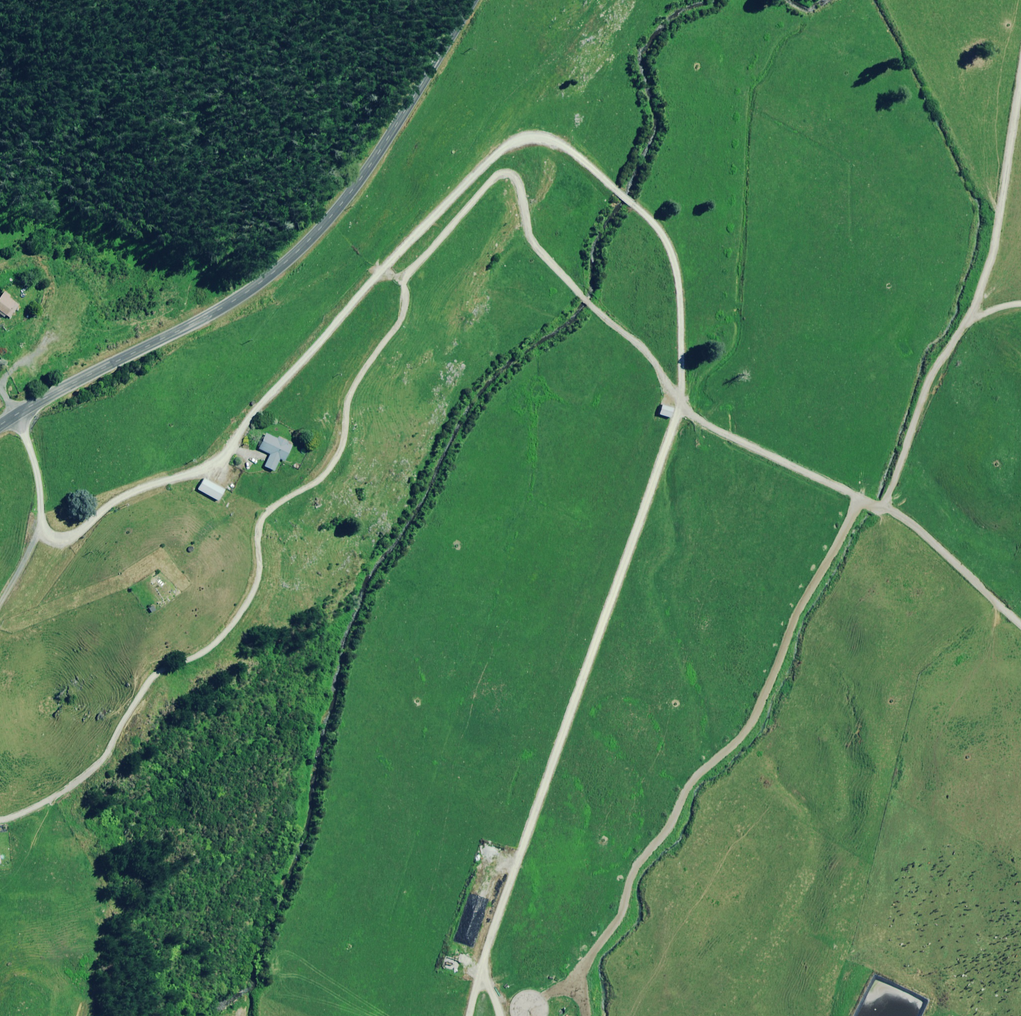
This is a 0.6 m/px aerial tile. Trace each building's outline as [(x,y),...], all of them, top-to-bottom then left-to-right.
[(0,297),(0,310),(10,317),(19,304),(9,298),(12,295),(5,290),(0,297)] [(663,405),(660,414),(672,418),(674,408),(663,405)] [(270,454),(265,466),(275,471),(281,459),(286,461),(294,444),(279,437),(278,439),(266,433),(259,449),(270,454)] [(204,478),(198,490),(219,501),(225,489),(204,478)]
